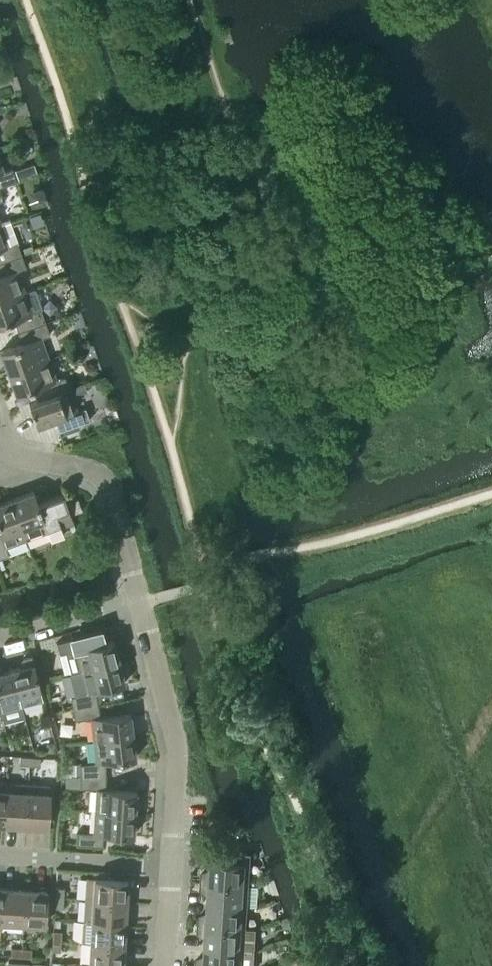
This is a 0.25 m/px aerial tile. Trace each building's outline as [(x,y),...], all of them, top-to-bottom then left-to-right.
[(17,180),(12,167),(3,170),(0,161),(0,186),(17,180)] [(21,254),(10,220),(1,223),(0,223),(0,261),(21,254)] [(25,290),(17,269),(26,266),(21,254),(0,261),(0,299),(25,290)] [(18,331),(45,321),(33,287),(25,290),(0,299),(0,324),(14,319),(18,331)] [(1,350),(9,372),(49,358),(41,337),(50,334),(45,321),(18,331),(22,342),(1,350)] [(34,388),(38,399),(69,388),(65,375),(56,378),(49,358),(9,372),(16,394),(34,388)] [(69,388),(38,399),(29,402),(37,425),(55,419),(59,430),(90,419),(85,406),(77,409),(69,388)] [(34,490),(12,498),(27,538),(47,530),(50,539),(63,534),(60,526),(73,521),(65,499),(40,508),(34,490)] [(9,554),(6,546),(27,538),(12,498),(0,502),(0,558),(9,554)] [(78,498),(68,501),(72,512),(82,509),(78,498)] [(72,637),(57,641),(60,653),(66,651),(71,673),(81,670),(119,660),(113,639),(103,641),(100,629),(72,637)] [(26,665),(12,669),(22,704),(44,699),(32,654),(23,656),(26,665)] [(71,696),(73,707),(98,703),(96,689),(125,682),(119,660),(81,670),(86,692),(71,696)] [(1,710),(3,719),(24,714),(22,704),(12,669),(0,672),(0,707),(1,710)] [(91,717),(93,739),(133,735),(130,712),(101,716),(98,703),(73,707),(75,719),(91,717)] [(80,763),(80,775),(106,774),(106,761),(135,757),(133,735),(93,739),(96,761),(80,763)] [(20,763),(30,764),(30,756),(20,755),(20,763)] [(30,756),(30,764),(40,765),(40,756),(30,756)] [(97,788),(95,810),(135,812),(136,790),(107,788),(106,774),(80,775),(81,787),(97,788)] [(5,823),(26,824),(29,783),(7,782),(5,823)] [(29,783),(26,824),(48,826),(51,785),(29,783)] [(135,812),(95,810),(94,832),(78,831),(77,843),(103,845),(104,833),(133,835),(135,812)] [(201,873),(200,881),(249,884),(251,853),(237,851),(221,850),(220,860),(211,859),(210,874),(201,873)] [(87,876),(86,898),(126,901),(128,879),(87,876)] [(200,881),(200,889),(209,890),(208,903),(248,906),(249,884),(200,881)] [(56,886),(56,896),(64,897),(65,887),(56,886)] [(25,888),(4,887),(2,921),(23,922),(25,888)] [(48,890),(25,888),(23,922),(46,923),(48,890)] [(64,897),(56,896),(55,906),(63,907),(64,897)] [(84,920),(92,920),(125,922),(126,901),(86,898),(84,920)] [(198,917),(198,924),(246,927),(248,906),(208,903),(207,917),(198,917)] [(81,941),(90,942),(124,944),(125,922),(92,920),(84,920),(82,920),(81,941)] [(206,933),(206,947),(255,950),(256,928),(246,927),(198,924),(197,932),(206,933)] [(54,929),(53,940),(61,940),(62,930),(54,929)] [(61,940),(53,940),(52,950),(61,950),(61,940)] [(90,942),(89,963),(122,965),(124,944),(90,942)] [(11,955),(21,955),(22,947),(12,946),(11,955)] [(22,947),(21,955),(31,956),(32,948),(22,947)] [(195,965),(254,965),(255,950),(206,947),(205,960),(195,960),(195,965)]
